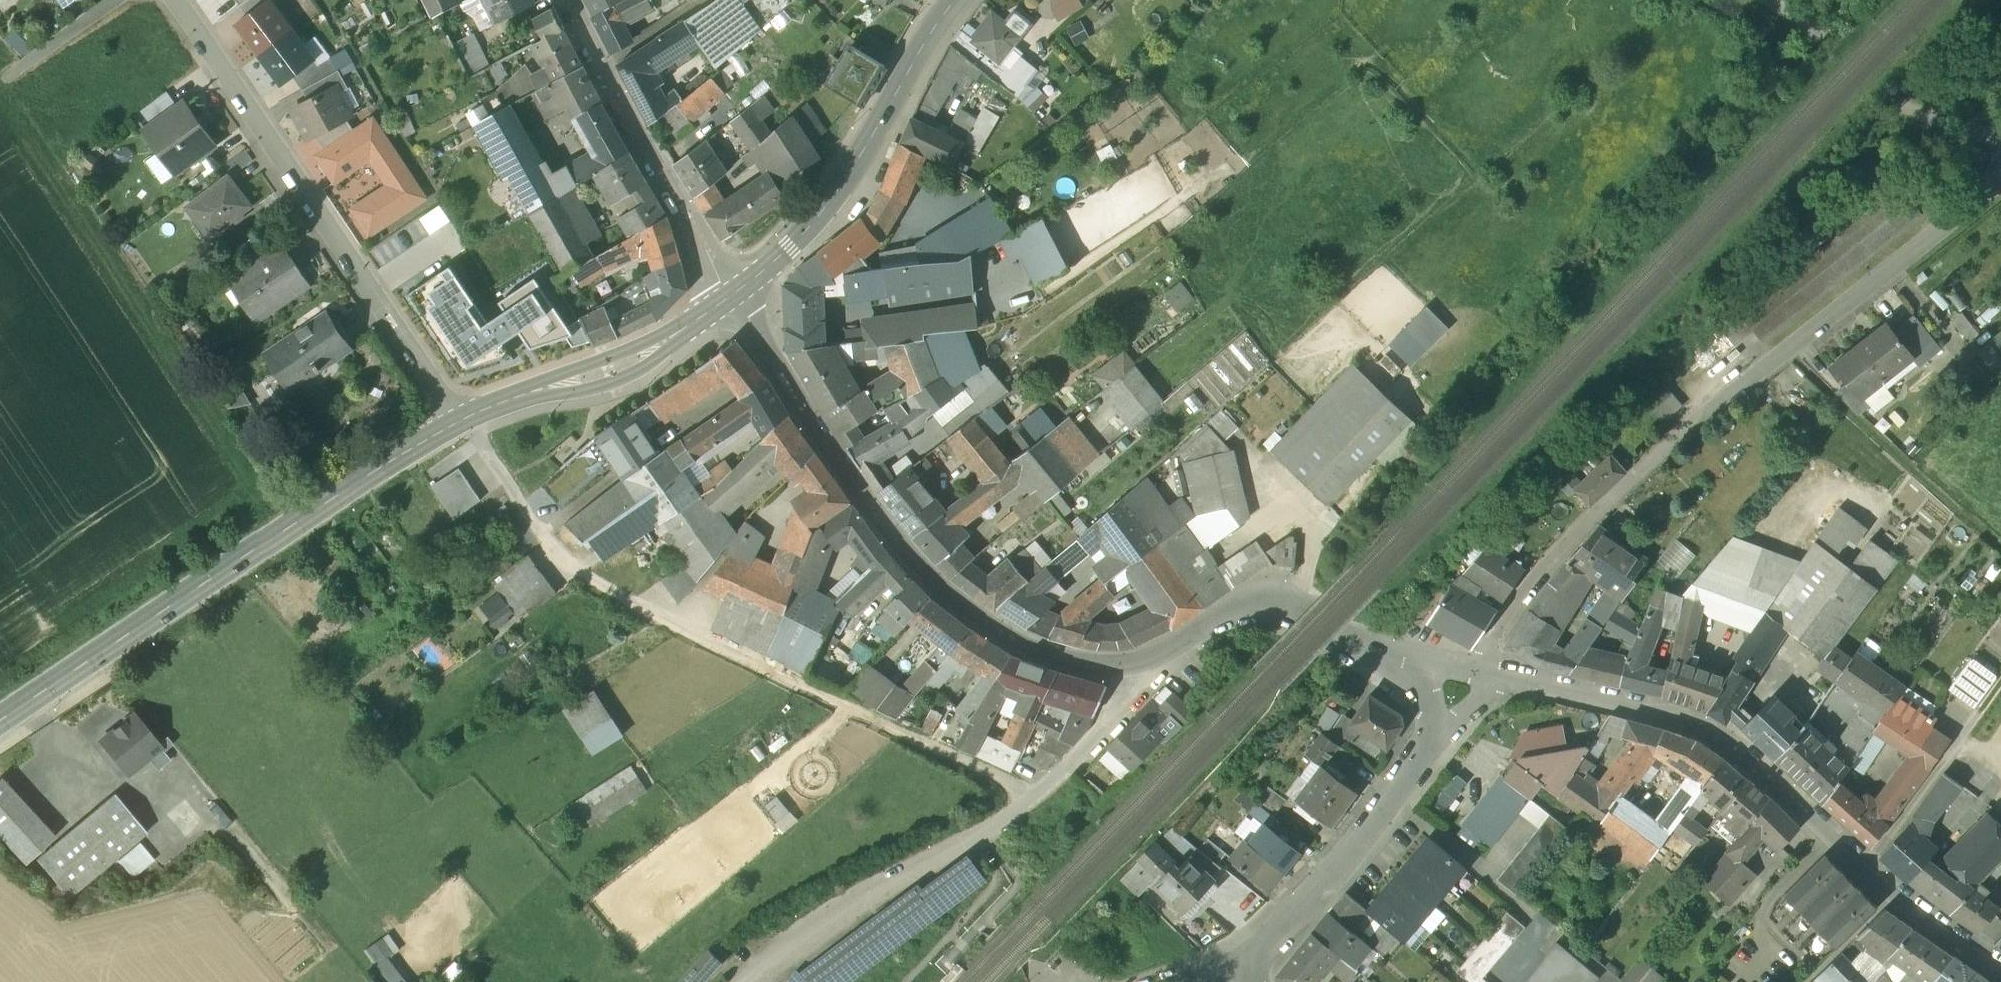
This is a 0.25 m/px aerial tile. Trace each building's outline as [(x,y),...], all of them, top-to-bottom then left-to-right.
[(246,0),(239,5),(245,15),(234,23),(259,54),(291,29),(269,0),(264,0),(253,9),(246,0)] [(253,9),(264,0),(246,0),(253,9)] [(431,18),(457,5),(455,0),(422,0),(431,18)] [(483,0),(468,0),(459,5),(462,11),(472,17),(479,31),(495,23),(483,0)] [(495,23),(534,5),(531,0),(483,0),(495,23)] [(593,17),(623,0),(584,0),(593,17)] [(593,17),(611,52),(632,40),(624,24),(655,6),(653,0),(623,0),(593,17)] [(655,6),(657,10),(670,2),(669,0),(653,0),(655,6)] [(683,20),(697,38),(718,66),(760,30),(739,0),(714,0),(710,3),(683,20)] [(1060,18),(1081,7),(1077,0),(1056,0),(1060,18)] [(553,8),(533,19),(543,41),(543,42),(564,32),(553,8)] [(1005,24),(992,13),(971,39),(961,30),(951,44),(968,58),(999,82),(1019,57),(1010,49),(1029,24),(1014,12),(1005,24)] [(683,20),(659,37),(671,57),(697,38),(683,20)] [(314,59),(291,29),(259,54),(282,84),(292,76),(302,90),(306,88),(311,85),(300,70),(314,59)] [(564,32),(543,42),(543,41),(533,46),(536,53),(544,68),(551,82),(582,66),(564,32)] [(490,69),(472,34),(451,44),(470,80),(490,69)] [(659,37),(618,64),(638,101),(656,88),(649,74),(672,58),(671,57),(659,37)] [(968,58),(951,44),(934,71),(919,101),(912,119),(927,126),(968,58)] [(885,65),(852,45),(828,85),(862,105),(885,65)] [(1019,57),(999,82),(1000,83),(1015,94),(1035,70),(1019,57)] [(314,59),(300,70),(311,85),(337,70),(329,58),(318,64),(314,59)] [(525,63),(495,92),(503,108),(509,105),(531,92),(538,89),(531,75),(532,74),(525,63)] [(538,89),(531,92),(543,114),(549,111),(557,114),(571,106),(577,116),(601,102),(589,79),(585,81),(581,80),(582,76),(586,74),(582,66),(538,89)] [(532,74),(531,75),(538,89),(551,82),(544,68),(532,74)] [(311,85),(306,88),(311,98),(335,86),(338,92),(348,87),(337,70),(311,85)] [(724,93),(712,78),(702,86),(689,96),(701,111),(705,108),(724,93)] [(1000,83),(965,143),(964,143),(963,146),(978,155),(1015,94),(1000,83)] [(311,98),(292,109),(308,139),(314,136),(345,119),(351,116),(338,92),(335,86),(311,98)] [(166,92),(133,115),(143,130),(177,107),(166,92)] [(1028,93),(1022,100),(1027,105),(1034,98),(1028,93)] [(701,111),(689,96),(678,105),(690,120),(701,111)] [(663,100),(645,115),(650,124),(668,111),(663,100)] [(177,107),(143,130),(175,174),(217,145),(206,129),(201,132),(192,120),(194,118),(183,102),(177,107)] [(601,102),(577,116),(598,151),(621,137),(601,102)] [(733,102),(715,116),(724,127),(726,125),(727,125),(734,120),(743,113),(733,102)] [(503,108),(474,124),(495,162),(500,159),(530,213),(559,196),(553,183),(553,182),(509,105),(503,108)] [(678,143),(712,116),(705,108),(701,111),(690,120),(678,105),(662,117),(678,143)] [(770,133),(751,105),(743,113),(734,120),(753,147),(761,141),(770,133)] [(770,133),(761,141),(766,150),(770,172),(778,183),(820,156),(792,114),(770,133)] [(325,152),(354,133),(345,119),(314,136),(325,152)] [(427,199),(374,119),(354,133),(325,152),(317,157),(335,184),(370,160),(387,186),(352,209),(370,237),(427,199)] [(927,126),(912,119),(902,140),(953,168),(963,146),(964,143),(927,126)] [(707,140),(674,165),(694,196),(720,176),(727,170),(707,140)] [(753,147),(743,155),(749,162),(766,150),(761,141),(753,147)] [(923,155),(901,142),(883,186),(881,191),(902,203),(923,155)] [(630,153),(598,173),(615,202),(647,183),(630,153)] [(591,165),(571,174),(577,186),(597,174),(591,165)] [(770,172),(744,189),(746,221),(785,194),(778,183),(770,172)] [(571,174),(553,182),(553,183),(559,196),(577,186),(571,174)] [(250,207),(227,177),(192,203),(203,218),(197,223),(208,238),(250,207)] [(744,189),(706,214),(723,239),(746,223),(746,221),(744,189)] [(902,203),(881,191),(868,213),(864,218),(880,238),(902,203)] [(559,196),(530,213),(565,274),(571,270),(592,256),(583,240),(559,196)] [(654,196),(619,217),(624,226),(629,236),(666,216),(654,196)] [(989,197),(916,247),(917,262),(956,261),(959,261),(972,254),(1011,234),(1014,232),(989,197)] [(680,260),(666,216),(629,236),(600,252),(604,268),(642,252),(645,259),(650,257),(656,270),(680,260)] [(864,217),(819,255),(831,276),(840,274),(872,268),(861,256),(879,242),(881,239),(880,238),(864,218),(864,217)] [(1014,232),(1011,234),(1036,286),(1068,270),(1043,218),(1014,232)] [(599,234),(583,240),(592,256),(600,252),(629,236),(624,226),(602,239),(599,234)] [(299,265),(285,244),(279,248),(293,269),(299,265)] [(916,247),(879,253),(882,267),(917,262),(916,247)] [(279,248),(234,278),(259,315),(304,286),(293,269),(279,248)] [(592,256),(571,270),(580,283),(604,268),(600,252),(592,256)] [(972,254),(959,261),(956,261),(957,285),(958,294),(975,291),(972,254)] [(831,276),(819,255),(805,267),(785,284),(823,282),(824,295),(844,293),(840,274),(831,276)] [(680,260),(656,270),(659,286),(663,293),(669,307),(687,289),(680,260)] [(917,262),(882,267),(872,268),(840,274),(844,293),(845,301),(957,285),(956,261),(917,262)] [(531,349),(566,338),(572,347),(587,342),(578,321),(568,327),(535,279),(499,303),(505,311),(489,322),(483,326),(470,307),(476,303),(451,266),(408,294),(460,373),(512,355),(504,343),(519,333),(531,349)] [(823,282),(785,284),(787,349),(826,344),(824,295),(823,282)] [(1181,311),(1197,300),(1185,282),(1169,293),(1181,311)] [(669,307),(663,293),(650,301),(650,303),(657,320),(669,307)] [(621,296),(604,305),(607,312),(624,302),(621,296)] [(650,303),(613,324),(618,337),(631,332),(657,320),(650,303)] [(604,305),(583,319),(596,346),(618,337),(613,324),(607,312),(604,305)] [(1432,305),(1392,343),(1414,366),(1454,328),(1432,305)] [(977,309),(864,324),(866,339),(867,345),(877,344),(926,339),(925,333),(959,330),(979,326),(977,309)] [(326,314),(266,353),(290,389),(291,388),(289,384),(314,367),(317,371),(320,369),(318,365),(331,356),(333,360),(349,349),(326,314)] [(1934,341),(1916,318),(1906,327),(1909,331),(1923,349),(1934,341)] [(1909,331),(1899,339),(1886,323),(1855,348),(1882,382),(1923,349),(1909,331)] [(847,342),(866,339),(865,329),(846,331),(847,342)] [(926,339),(940,377),(949,388),(960,382),(977,373),(959,330),(925,333),(926,339)] [(866,339),(847,342),(852,354),(877,351),(877,344),(867,345),(866,339)] [(926,339),(877,344),(877,351),(877,362),(891,359),(896,371),(901,383),(907,397),(915,392),(940,377),(926,339)] [(737,342),(714,359),(721,371),(742,397),(767,380),(737,342)] [(826,344),(787,349),(824,412),(850,396),(858,391),(859,391),(831,344),(826,344)] [(1989,345),(1978,353),(1989,368),(2000,359),(1989,345)] [(1882,382),(1855,348),(1829,368),(1838,380),(1842,378),(1847,385),(1860,399),(1864,396),(1882,382)] [(1977,352),(1968,359),(1968,360),(1981,376),(1990,369),(1989,368),(1978,353),(1977,352)] [(671,386),(670,387),(681,405),(716,381),(721,371),(714,359),(696,371),(688,374),(671,386)] [(1981,376),(1968,360),(1960,366),(1973,382),(1981,376)] [(1282,440),(1271,451),(1329,506),(1412,419),(1353,364),(1282,440)] [(977,373),(960,382),(983,411),(1010,391),(989,366),(977,373)] [(1136,366),(1107,388),(1136,424),(1163,401),(1136,366)] [(896,371),(877,382),(878,382),(884,393),(901,383),(896,371)] [(940,377),(915,392),(931,413),(949,438),(973,419),(983,411),(960,382),(949,388),(940,377)] [(742,397),(713,417),(728,438),(749,423),(744,416),(747,410),(751,411),(767,434),(787,414),(767,380),(742,397)] [(878,382),(859,393),(858,391),(850,396),(864,419),(889,402),(884,393),(878,382)] [(1662,382),(1641,400),(1652,412),(1672,394),(1662,382)] [(884,393),(889,402),(891,406),(902,401),(901,400),(907,397),(901,383),(884,393)] [(1860,399),(1847,385),(1836,393),(1859,415),(1871,406),(1864,396),(1860,399)] [(670,387),(652,399),(663,417),(681,405),(670,387)] [(907,397),(901,400),(902,401),(909,411),(897,418),(907,435),(931,413),(915,392),(907,397)] [(1652,412),(1651,412),(1661,424),(1682,406),(1672,394),(1652,412)] [(850,396),(824,412),(839,435),(864,419),(850,396)] [(632,413),(631,413),(641,432),(643,430),(663,417),(652,399),(632,413)] [(902,401),(891,406),(897,418),(909,411),(902,401)] [(864,419),(839,435),(848,448),(897,418),(891,406),(889,402),(864,419)] [(1222,409),(1179,449),(1181,457),(1227,446),(1224,442),(1239,428),(1222,409)] [(631,413),(596,437),(624,478),(658,455),(643,430),(641,432),(631,413)] [(767,434),(752,450),(765,465),(774,457),(780,465),(806,441),(787,414),(767,434)] [(713,417),(680,440),(695,461),(728,438),(713,417)] [(897,418),(848,448),(860,469),(877,493),(890,483),(875,460),(909,439),(907,435),(897,418)] [(1068,418),(1014,460),(1028,477),(1040,491),(1047,500),(1099,455),(1090,444),(1068,418)] [(1010,464),(973,419),(949,438),(985,483),(1010,464)] [(1016,458),(1035,443),(1024,429),(1005,444),(1016,458)] [(1274,433),(1264,444),(1271,451),(1282,440),(1274,433)] [(1108,448),(1099,437),(1090,444),(1099,455),(1108,448)] [(806,441),(780,465),(790,478),(816,455),(806,441)] [(1227,446),(1181,457),(1196,516),(1184,524),(1204,551),(1245,521),(1234,505),(1242,499),(1231,451),(1227,446)] [(658,455),(624,478),(657,526),(702,496),(696,487),(668,448),(658,455)] [(752,450),(714,488),(702,496),(717,513),(719,513),(768,468),(765,465),(752,450)] [(1623,462),(1614,454),(1611,457),(1619,466),(1623,462)] [(1611,457),(1600,467),(1615,483),(1626,473),(1619,466),(1611,457)] [(985,483),(944,515),(952,523),(962,523),(1028,477),(1014,460),(1010,464),(985,483)] [(1600,467),(1575,490),(1590,507),(1615,483),(1600,467)] [(480,500),(459,468),(431,486),(453,519),(480,500)] [(890,483),(877,493),(915,537),(944,515),(906,471),(890,483)] [(832,477),(794,504),(798,511),(813,531),(820,526),(850,503),(832,477)] [(624,478),(564,525),(604,561),(647,533),(657,526),(624,478)] [(708,479),(696,487),(702,496),(714,488),(708,479)] [(1040,491),(1017,511),(1023,520),(1047,500),(1040,491)] [(702,496),(657,526),(665,537),(684,563),(696,582),(721,552),(736,533),(719,513),(717,513),(702,496)] [(1123,497),(1079,537),(1090,553),(1108,539),(1136,515),(1123,497)] [(1242,499),(1234,505),(1245,521),(1242,499)] [(504,505),(497,511),(499,514),(507,508),(504,505)] [(852,505),(821,527),(831,541),(835,547),(850,537),(860,550),(877,538),(852,505)] [(1860,523),(1839,507),(1815,541),(1835,556),(1860,523)] [(798,511),(773,576),(793,585),(813,531),(798,511)] [(952,523),(944,515),(915,537),(940,564),(967,538),(952,523)] [(1136,515),(1108,539),(1117,551),(1126,565),(1157,543),(1136,515)] [(764,539),(744,523),(736,533),(721,552),(728,556),(756,568),(764,539)] [(1204,551),(1184,524),(1157,543),(1204,608),(1232,589),(1220,573),(1204,551)] [(657,526),(647,533),(655,544),(665,537),(657,526)] [(820,526),(813,531),(793,585),(792,588),(810,597),(831,541),(821,527),(820,526)] [(1600,527),(1569,561),(1593,578),(1609,591),(1622,600),(1636,580),(1632,579),(1646,559),(1600,527)] [(1292,536),(1263,558),(1269,566),(1293,567),(1297,542),(1292,536)] [(1798,564),(1733,537),(1705,569),(1775,597),(1798,564)] [(877,538),(860,550),(867,559),(872,565),(887,552),(877,538)] [(1675,583),(1698,554),(1679,539),(1657,569),(1675,583)] [(1870,540),(1849,567),(1878,588),(1899,561),(1870,540)] [(1835,556),(1815,541),(1798,564),(1775,597),(1765,610),(1782,624),(1782,626),(1825,659),(1878,588),(1849,567),(1835,556)] [(1204,608),(1157,543),(1126,565),(1134,577),(1159,611),(1172,629),(1204,608)] [(1256,548),(1220,573),(1232,589),(1265,567),(1269,566),(1263,558),(1256,548)] [(1117,551),(1095,570),(1102,579),(1105,582),(1126,565),(1117,551)] [(1522,575),(1484,551),(1466,571),(1507,597),(1522,575)] [(887,552),(872,565),(858,578),(854,582),(870,598),(886,583),(888,585),(889,585),(903,570),(887,552)] [(756,568),(728,556),(703,587),(728,598),(781,620),(792,588),(793,585),(773,576),(756,568)] [(519,619),(552,594),(524,558),(491,583),(519,619)] [(867,559),(853,572),(858,578),(872,565),(867,559)] [(989,581),(974,595),(995,611),(997,610),(1030,581),(1011,561),(989,581)] [(1549,584),(1530,610),(1562,631),(1567,619),(1585,589),(1593,578),(1569,561),(1549,584)] [(684,563),(662,580),(679,604),(696,582),(684,563)] [(969,564),(953,578),(961,585),(977,571),(969,564)] [(1126,565),(1105,582),(1116,597),(1115,593),(1118,589),(1134,577),(1126,565)] [(1030,581),(997,610),(1028,629),(1053,605),(1043,593),(1058,580),(1047,566),(1030,581)] [(1705,569),(1683,595),(1686,596),(1706,604),(1757,623),(1765,610),(1775,597),(1705,569)] [(929,598),(903,570),(889,585),(899,595),(886,609),(903,627),(911,619),(929,598)] [(977,571),(961,585),(974,595),(989,581),(977,571)] [(1102,579),(1062,612),(1049,638),(1078,646),(1097,649),(1102,635),(1091,617),(1100,610),(1116,597),(1105,582),(1102,579)] [(854,582),(833,602),(851,615),(870,598),(854,582)] [(1497,613),(1450,586),(1428,623),(1473,649),(1497,613)] [(1639,632),(1635,641),(1651,648),(1666,612),(1674,592),(1658,587),(1639,632)] [(810,597),(792,588),(783,617),(824,640),(839,612),(823,603),(810,597)] [(1609,591),(1589,619),(1602,628),(1603,627),(1612,615),(1622,600),(1609,591)] [(1683,595),(1674,592),(1666,612),(1681,615),(1686,596),(1683,595)] [(1706,604),(1686,596),(1681,615),(1670,664),(1669,664),(1668,670),(1662,696),(1707,712),(1723,687),(1721,685),(1727,676),(1698,665),(1700,655),(1694,653),(1706,604)] [(781,620),(728,598),(712,629),(769,655),(781,620)] [(971,630),(929,598),(911,619),(924,629),(934,640),(940,645),(952,654),(971,630)] [(1530,610),(1505,648),(1536,666),(1570,674),(1587,651),(1602,628),(1589,619),(1575,639),(1562,631),(1530,610)] [(1757,623),(1734,657),(1737,660),(1753,670),(1782,626),(1782,624),(1765,610),(1757,623)] [(1159,611),(1118,630),(1102,635),(1097,649),(1120,650),(1136,645),(1172,629),(1159,611)] [(1639,632),(1612,615),(1603,627),(1609,630),(1611,629),(1634,644),(1635,641),(1639,632)] [(824,640),(783,617),(781,620),(769,655),(806,674),(824,640)] [(952,654),(951,655),(970,667),(988,641),(971,630),(952,654)] [(1630,653),(1627,660),(1645,664),(1651,648),(1635,641),(1634,644),(1630,653)] [(940,645),(926,662),(937,672),(951,655),(952,654),(940,645)] [(996,646),(978,672),(996,681),(1012,656),(996,646)] [(1620,658),(1587,651),(1570,674),(1619,686),(1627,660),(1620,658)] [(1630,653),(1623,651),(1620,658),(1627,660),(1630,653)] [(1905,686),(1857,653),(1838,680),(1866,700),(1885,714),(1898,695),(1904,686),(1905,686)] [(1058,673),(1012,656),(996,681),(1007,685),(1027,694),(1044,701),(1045,700),(1058,673)] [(1645,664),(1627,660),(1619,686),(1662,696),(1668,670),(1645,664)] [(1753,670),(1737,660),(1733,667),(1748,677),(1753,670)] [(1995,679),(1969,661),(1949,688),(1975,707),(1995,679)] [(926,662),(919,670),(921,674),(905,692),(913,699),(937,672),(926,662)] [(1748,677),(1733,667),(1727,676),(1721,685),(1723,687),(1707,712),(1726,724),(1754,681),(1748,677)] [(1106,686),(1058,673),(1045,700),(1071,709),(1066,724),(1087,730),(1106,686)] [(1007,685),(996,681),(971,721),(986,730),(1007,685)] [(1905,686),(1904,686),(1898,695),(1933,718),(1934,708),(1932,705),(1905,686)] [(902,696),(892,692),(877,709),(897,718),(913,699),(905,692),(902,696)] [(593,694),(565,712),(593,755),(621,736),(593,694)] [(1044,701),(1027,694),(1017,715),(1034,723),(1044,701)] [(1194,715),(1173,694),(1162,706),(1162,707),(1171,715),(1183,727),(1194,715)] [(1797,717),(1774,695),(1745,728),(1776,759),(1799,733),(1790,724),(1797,717)] [(1933,718),(1898,695),(1885,714),(1875,729),(1915,756),(1931,767),(1950,742),(1928,727),(1933,719),(1933,718)] [(1400,717),(1369,696),(1352,722),(1350,726),(1351,727),(1380,746),(1387,750),(1402,726),(1400,725),(1399,719),(1400,717)] [(1155,699),(1109,747),(1134,770),(1165,744),(1154,733),(1171,715),(1162,707),(1162,706),(1155,699)] [(1866,700),(1848,729),(1867,742),(1875,729),(1885,714),(1866,700)] [(1017,715),(1015,714),(1002,743),(1022,753),(1035,724),(1017,715)] [(1342,715),(1327,738),(1338,746),(1344,737),(1351,727),(1350,726),(1352,722),(1342,715)] [(1665,731),(1610,715),(1610,717),(1600,732),(1623,737),(1634,742),(1637,736),(1657,747),(1665,731)] [(137,716),(104,743),(131,775),(150,760),(163,749),(161,745),(137,716)] [(986,730),(971,721),(957,743),(975,753),(986,730)] [(1087,730),(1066,724),(1059,740),(1074,747),(1087,730)] [(1825,744),(1806,726),(1799,733),(1776,759),(1823,803),(1837,784),(1864,747),(1867,742),(1848,729),(1836,747),(1829,740),(1825,744)] [(1380,746),(1351,727),(1344,737),(1362,749),(1363,748),(1374,755),(1380,746)] [(1560,728),(1524,735),(1529,758),(1565,752),(1560,728)] [(1683,737),(1665,731),(1657,747),(1655,753),(1666,760),(1683,737)] [(1327,738),(1322,734),(1306,756),(1312,761),(1321,767),(1322,766),(1323,767),(1338,746),(1327,738)] [(1657,747),(1637,736),(1634,742),(1629,750),(1630,751),(1622,761),(1641,775),(1650,760),(1651,761),(1655,753),(1657,747)] [(163,749),(150,760),(159,771),(171,761),(165,752),(174,745),(168,737),(161,745),(163,749)] [(1683,737),(1666,760),(1691,777),(1704,785),(1723,759),(1695,741),(1683,737)] [(1529,758),(1520,760),(1517,764),(1514,761),(1501,777),(1530,799),(1542,785),(1557,796),(1573,773),(1583,758),(1589,750),(1585,748),(1565,752),(1529,758)] [(1666,760),(1655,753),(1651,761),(1650,760),(1641,775),(1650,781),(1666,760)] [(1911,761),(1908,758),(1876,802),(1875,803),(1894,818),(1931,767),(1915,756),(1911,761)] [(1594,765),(1583,758),(1573,773),(1584,781),(1594,765)] [(1704,785),(1701,789),(1709,795),(1725,809),(1727,806),(1729,807),(1748,781),(1723,759),(1704,785)] [(1312,761),(1300,778),(1308,784),(1321,767),(1312,761)] [(1622,761),(1599,793),(1614,803),(1618,796),(1619,797),(1627,786),(1641,775),(1622,761)] [(1330,765),(1326,770),(1323,767),(1322,766),(1321,767),(1308,784),(1343,811),(1357,793),(1343,783),(1347,778),(1330,765)] [(577,801),(587,816),(638,783),(628,767),(577,801)] [(1584,781),(1573,773),(1557,796),(1582,813),(1598,825),(1599,823),(1614,803),(1599,793),(1584,781)] [(1942,775),(1912,817),(1927,821),(1955,786),(1942,775)] [(1501,777),(1463,825),(1492,848),(1530,799),(1501,777)] [(1704,785),(1691,777),(1685,785),(1698,794),(1701,789),(1704,785)] [(2,778),(0,779),(0,837),(26,865),(56,838),(2,778)] [(1300,778),(1287,796),(1295,802),(1308,784),(1300,778)] [(1748,781),(1729,807),(1727,806),(1725,809),(1723,811),(1732,819),(1728,825),(1740,836),(1750,825),(1749,825),(1770,799),(1748,781)] [(1343,811),(1308,784),(1295,802),(1300,805),(1296,810),(1313,823),(1317,818),(1330,828),(1343,811)] [(1860,804),(1837,784),(1823,803),(1872,848),(1887,828),(1860,804)] [(1698,794),(1685,785),(1657,825),(1669,833),(1673,828),(1683,814),(1692,803),(1698,794)] [(1268,788),(1260,797),(1278,811),(1286,801),(1268,788)] [(1709,795),(1701,789),(1698,794),(1692,803),(1700,809),(1709,795)] [(115,795),(38,860),(70,898),(147,833),(115,795)] [(1619,797),(1618,796),(1614,803),(1599,823),(1625,842),(1649,860),(1669,833),(1657,825),(1619,797)] [(1876,802),(1869,797),(1865,797),(1860,804),(1887,828),(1894,818),(1875,803),(1876,802)] [(1770,799),(1749,825),(1750,825),(1740,836),(1734,844),(1728,851),(1741,863),(1767,834),(1781,845),(1797,827),(1770,799)] [(1700,809),(1692,803),(1683,814),(1692,820),(1700,809)] [(1277,821),(1257,804),(1248,815),(1263,827),(1264,825),(1270,830),(1277,821)] [(1732,819),(1723,811),(1713,824),(1734,844),(1740,836),(1728,825),(1732,819)] [(1944,862),(1960,877),(1973,888),(1978,883),(2000,860),(2000,825),(1995,819),(1987,812),(1944,862)] [(1598,825),(1582,813),(1568,830),(1612,861),(1625,842),(1599,823),(1598,825)] [(1499,880),(1517,896),(1568,830),(1549,814),(1499,880)] [(1692,820),(1683,814),(1673,828),(1696,845),(1707,831),(1692,820)] [(1913,831),(1904,833),(1882,857),(1910,882),(1927,859),(1934,850),(1927,843),(1927,821),(1912,817),(1913,831)] [(1270,830),(1264,825),(1263,827),(1249,844),(1285,873),(1300,854),(1270,830)] [(1154,844),(1139,861),(1150,871),(1146,875),(1153,881),(1156,883),(1175,864),(1174,863),(1166,856),(1172,849),(1161,838),(1154,844)] [(1428,839),(1412,857),(1448,888),(1464,869),(1428,839)] [(1226,855),(1207,840),(1199,850),(1217,865),(1226,855)] [(1249,844),(1246,842),(1230,861),(1269,892),(1285,873),(1249,844)] [(1180,857),(1172,849),(1166,856),(1174,863),(1180,857)] [(1199,850),(1190,859),(1211,880),(1222,869),(1217,865),(1199,850)] [(1728,851),(1706,878),(1731,902),(1755,876),(1741,863),(1728,851)] [(1825,855),(1784,896),(1802,914),(1842,873),(1825,855)] [(1412,857),(1397,875),(1433,906),(1448,888),(1412,857)] [(1190,859),(1180,869),(1175,864),(1156,883),(1155,884),(1181,910),(1211,880),(1190,859)] [(1955,883),(1927,859),(1910,882),(1937,904),(1955,883)] [(972,860),(926,893),(940,913),(986,879),(972,860)] [(1139,861),(1122,877),(1139,894),(1153,881),(1146,875),(1150,871),(1139,861)] [(1842,873),(1802,914),(1819,931),(1860,891),(1842,873)] [(1433,906),(1397,875),(1382,893),(1418,924),(1433,906)] [(1955,883),(1937,904),(1949,913),(1973,888),(1960,877),(1955,883)] [(1211,880),(1181,910),(1190,918),(1220,888),(1211,880)] [(1973,888),(1949,913),(1978,933),(1999,909),(1983,897),(1988,891),(1978,883),(1973,888)] [(919,884),(872,919),(893,947),(940,913),(926,893),(919,884)] [(1860,891),(1819,931),(1837,949),(1878,909),(1860,891)] [(1418,924),(1382,893),(1367,912),(1382,925),(1403,942),(1418,924)] [(1345,894),(1329,914),(1333,917),(1342,923),(1348,917),(1356,924),(1360,920),(1367,912),(1345,894)] [(1912,930),(1884,911),(1857,938),(1880,960),(1884,963),(1890,956),(1912,930)] [(1382,925),(1367,912),(1360,920),(1375,934),(1382,925)] [(1457,972),(1469,981),(1482,981),(1484,980),(1483,978),(1526,927),(1507,912),(1457,972)] [(1983,937),(1994,944),(2000,937),(2000,916),(1983,937)] [(1342,923),(1333,917),(1327,925),(1340,935),(1347,927),(1342,923)] [(800,974),(792,981),(848,981),(893,947),(872,919),(800,974)] [(1340,935),(1327,925),(1324,929),(1320,926),(1313,933),(1341,955),(1348,961),(1357,969),(1373,950),(1347,927),(1340,935)] [(1931,944),(1912,930),(1890,956),(1896,960),(1909,970),(1931,944)] [(403,949),(391,933),(365,952),(388,981),(406,981),(409,980),(392,956),(403,949)] [(1278,976),(1279,981),(1313,981),(1320,974),(1323,977),(1341,955),(1313,933),(1278,976)] [(1526,981),(1596,981),(1600,977),(1556,941),(1526,981)] [(1931,944),(1909,970),(1923,981),(1930,981),(1952,957),(1931,944)] [(678,981),(703,981),(721,962),(707,949),(678,981)] [(1840,954),(1824,970),(1835,981),(1849,981),(1859,972),(1844,958),(1840,954)] [(1667,978),(1644,956),(1624,979),(1627,981),(1663,981),(1667,978)] [(1896,960),(1890,956),(1884,963),(1889,967),(1896,960)] [(1952,957),(1930,981),(1985,981),(1986,981),(1952,957)] [(1884,963),(1880,960),(1872,968),(1880,974),(1882,973),(1887,966),(1884,963)] [(1348,961),(1337,974),(1347,981),(1354,981),(1362,973),(1357,969),(1348,961)] [(1859,972),(1849,981),(1869,981),(1859,972)] [(1874,981),(1890,981),(1882,973),(1880,974),(1874,981)]
